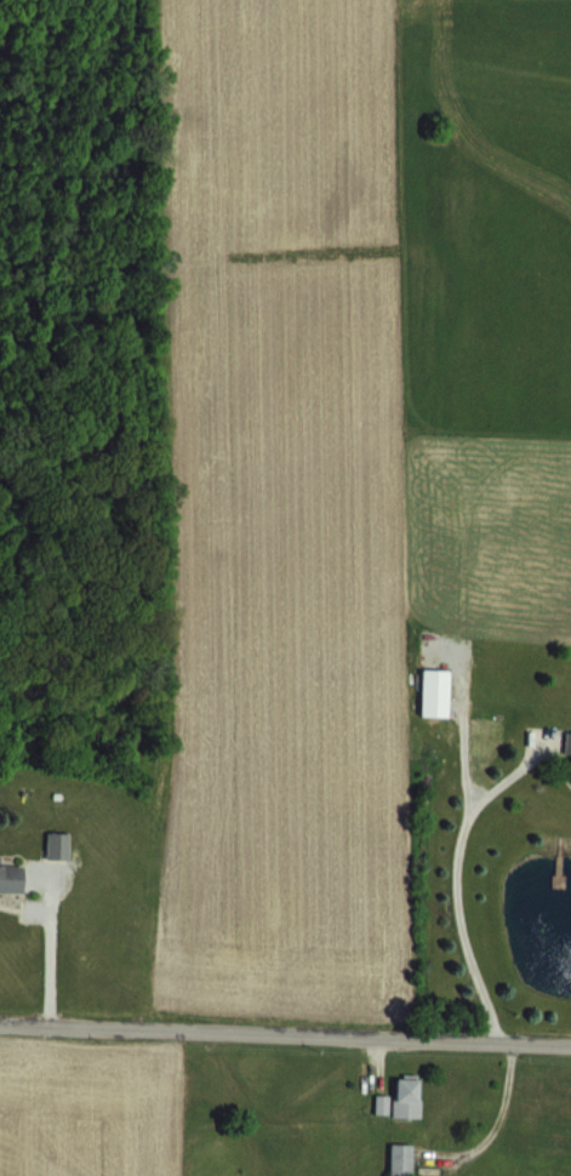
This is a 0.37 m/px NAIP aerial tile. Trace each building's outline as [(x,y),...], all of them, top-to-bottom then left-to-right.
[(424,737),(450,737),(452,690),(425,690),(424,737)] [(50,880),(72,880),(72,854),(50,853),(50,880)] [(26,915),(27,887),(2,886),(3,876),(0,876),(0,914),(26,915)] [(396,1138),(422,1138),(423,1099),(416,1099),(416,1097),(397,1096),(396,1138)] [(394,1165),(393,1175),(415,1175),(415,1165),(394,1165)]
